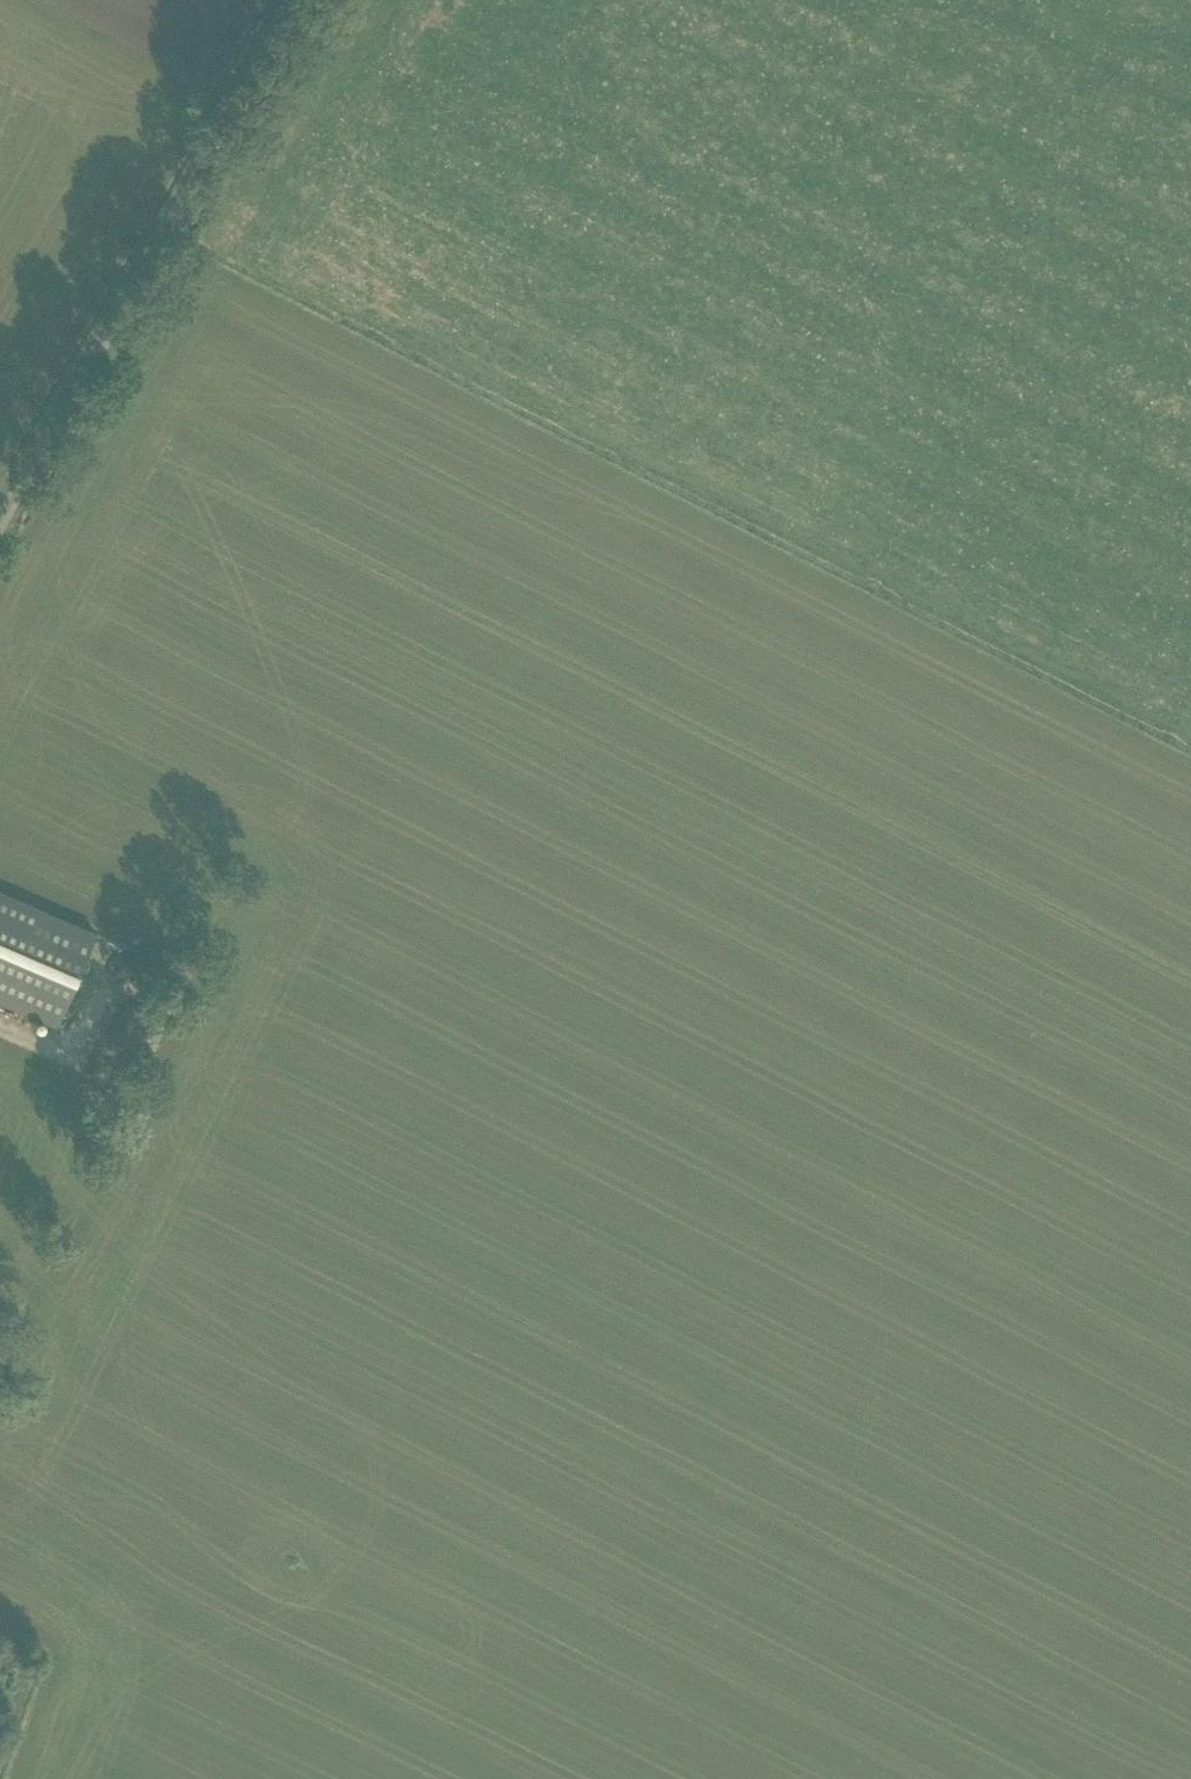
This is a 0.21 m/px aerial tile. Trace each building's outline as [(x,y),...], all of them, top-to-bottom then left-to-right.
[(56,1026),(95,936),(0,895),(0,1002),(56,1026)]
